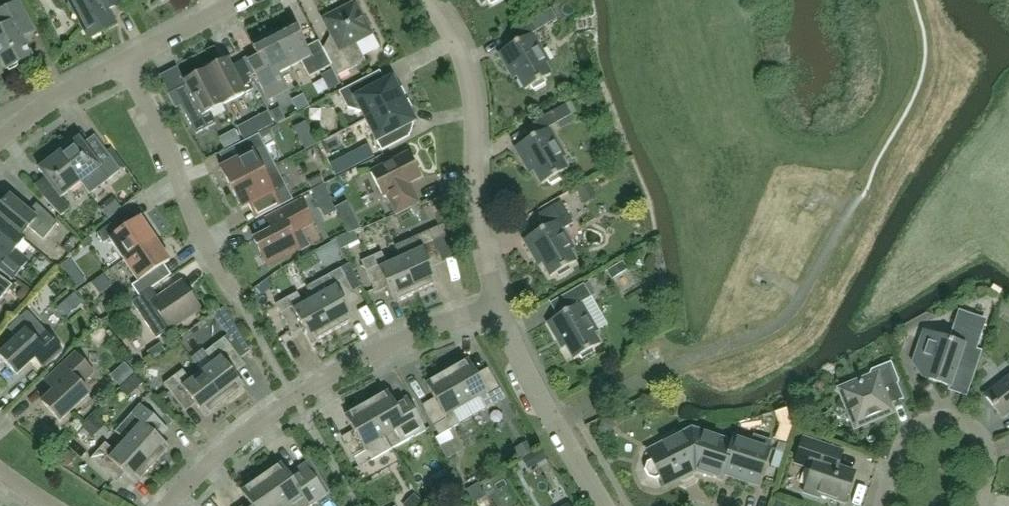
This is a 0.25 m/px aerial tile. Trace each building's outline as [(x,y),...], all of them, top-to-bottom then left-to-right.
[(115,24),(107,8),(109,4),(116,0),(69,0),(70,1),(68,6),(73,15),(77,16),(89,38),(115,24)] [(7,69),(31,56),(21,37),(34,31),(19,1),(0,11),(0,57),(7,69)] [(323,48),(332,65),(337,76),(365,61),(356,43),(372,34),(355,2),(327,17),(325,23),(335,42),(323,48)] [(332,65),(323,48),(322,48),(318,41),(305,48),(294,25),(273,36),(290,68),(301,62),(309,77),(332,65)] [(531,86),(533,90),(546,83),(544,79),(551,75),(538,52),(542,50),(532,33),(498,52),(508,70),(512,67),(525,90),(531,86)] [(255,74),(266,95),(285,85),(279,73),(290,68),(273,36),(253,46),(264,69),(255,74)] [(223,105),(253,89),(246,75),(250,73),(243,60),(231,67),(227,59),(206,71),(223,105)] [(196,134),(216,124),(210,112),(223,105),(206,71),(184,82),(188,89),(176,95),(196,134)] [(368,89),(363,79),(339,92),(347,108),(361,112),(365,119),(404,99),(392,77),(368,89)] [(382,151),(410,136),(406,130),(408,126),(415,122),(404,99),(365,119),(382,151)] [(552,112),(558,122),(571,115),(565,104),(552,112)] [(320,108),(307,107),(306,123),(320,124),(320,108)] [(362,133),(358,126),(350,130),(354,137),(362,133)] [(550,184),(562,177),(560,173),(567,169),(554,147),(558,145),(548,128),(515,147),(525,164),(529,162),(541,184),(548,181),(550,184)] [(243,156),(220,168),(231,189),(263,172),(258,161),(270,155),(259,134),(237,145),(243,156)] [(94,159),(79,139),(59,154),(80,183),(93,173),(102,185),(121,170),(106,150),(94,159)] [(336,177),(355,166),(347,151),(327,162),(336,177)] [(409,183),(421,177),(408,152),(371,171),(383,196),(386,195),(396,214),(419,203),(409,183)] [(54,189),(44,197),(61,216),(70,209),(61,197),(80,183),(59,154),(39,169),(54,189)] [(183,171),(186,181),(203,177),(201,166),(183,171)] [(265,197),(272,211),(293,200),(281,176),(276,166),(263,172),(231,189),(242,209),(265,197)] [(302,190),(313,210),(328,201),(317,182),(302,190)] [(9,196),(0,207),(0,220),(21,237),(21,236),(29,227),(43,240),(57,223),(36,203),(29,212),(9,196)] [(273,229),(254,239),(268,267),(309,245),(301,230),(313,224),(301,200),(267,218),(273,229)] [(559,277),(571,270),(569,266),(576,262),(563,239),(567,237),(563,229),(573,223),(560,201),(537,215),(545,227),(524,239),(534,256),(537,254),(550,277),(556,273),(559,277)] [(103,243),(110,239),(124,260),(155,239),(141,218),(129,226),(123,216),(97,234),(103,243)] [(14,278),(28,261),(15,250),(24,239),(21,236),(21,237),(0,220),(0,267),(14,278)] [(439,283),(429,262),(452,251),(447,222),(409,240),(414,253),(401,259),(416,293),(439,283)] [(374,244),(384,241),(379,226),(369,230),(374,244)] [(158,268),(170,260),(155,239),(124,260),(138,281),(132,285),(139,297),(151,288),(166,279),(158,268)] [(384,282),(394,303),(416,293),(401,259),(387,265),(382,252),(361,261),(366,271),(373,287),(384,282)] [(350,286),(358,281),(348,264),(340,269),(350,286)] [(350,286),(340,269),(311,285),(317,297),(333,331),(355,319),(343,299),(354,293),(350,286)] [(621,269),(610,275),(619,293),(630,287),(621,269)] [(12,285),(0,276),(0,300),(12,285)] [(104,279),(92,286),(99,298),(111,291),(104,279)] [(156,338),(170,329),(171,330),(201,310),(182,281),(157,297),(151,288),(139,297),(132,302),(156,338)] [(591,297),(584,284),(560,297),(568,310),(547,322),(557,339),(561,337),(574,359),(580,356),(582,359),(594,352),(592,348),(600,344),(587,322),(591,320),(581,303),(591,297)] [(290,329),(300,323),(312,343),(333,331),(317,297),(304,305),(297,293),(276,304),(281,314),(290,329)] [(62,323),(82,311),(76,301),(56,312),(62,323)] [(61,318),(48,308),(40,318),(53,328),(61,318)] [(223,308),(213,314),(229,334),(224,337),(231,346),(241,360),(250,354),(236,329),(223,308)] [(17,375),(35,358),(43,367),(62,349),(46,333),(37,341),(27,331),(36,322),(26,312),(8,328),(17,338),(0,354),(0,357),(17,375)] [(923,377),(950,386),(956,368),(974,375),(982,351),(977,349),(982,335),(954,325),(949,339),(931,334),(922,339),(914,361),(927,366),(923,377)] [(214,363),(202,372),(225,402),(245,387),(230,369),(241,360),(231,346),(224,337),(205,352),(214,363)] [(61,384),(42,402),(60,421),(89,394),(80,385),(93,372),(75,353),(52,375),(61,384)] [(486,409),(505,398),(500,389),(499,389),(491,374),(480,380),(469,359),(447,372),(466,404),(479,397),(486,409)] [(877,373),(839,389),(855,427),(888,414),(892,406),(891,404),(904,399),(890,364),(876,370),(877,373)] [(191,399),(205,417),(225,402),(202,372),(191,381),(182,370),(164,384),(171,393),(171,392),(182,406),(191,399)] [(447,372),(426,384),(435,399),(423,406),(435,426),(434,426),(440,435),(460,424),(453,412),(466,404),(447,372)] [(985,395),(1002,418),(1008,413),(1008,376),(985,395)] [(127,405),(143,391),(134,380),(118,394),(127,405)] [(388,392),(384,394),(367,404),(392,449),(426,429),(411,405),(400,412),(388,392)] [(154,466),(170,448),(153,432),(161,423),(148,412),(148,411),(140,404),(115,432),(126,441),(154,466)] [(354,458),(359,468),(392,449),(367,404),(345,416),(357,436),(345,443),(354,458)] [(333,424),(324,428),(333,446),(342,441),(333,424)] [(770,448),(734,436),(733,442),(692,429),(679,435),(678,433),(674,432),(664,437),(663,441),(664,443),(647,451),(652,460),(647,463),(645,469),(649,476),(655,478),(660,476),(664,485),(695,470),(722,479),(724,471),(759,482),(770,448)] [(38,441),(50,449),(57,439),(45,431),(38,441)] [(89,453),(94,437),(77,431),(71,447),(89,453)] [(820,494),(845,503),(855,472),(838,467),(843,451),(803,438),(795,462),(812,468),(804,492),(819,497),(820,494)] [(137,485),(140,481),(154,466),(126,441),(116,452),(105,443),(90,459),(99,467),(99,466),(112,478),(120,469),(137,485)] [(462,451),(456,441),(442,448),(447,459),(462,451)] [(778,442),(775,452),(783,455),(786,444),(778,442)] [(514,451),(521,473),(536,468),(529,446),(514,451)] [(65,452),(53,461),(63,473),(74,464),(65,452)] [(778,470),(783,455),(775,452),(770,468),(778,470)] [(281,505),(311,505),(333,491),(312,461),(291,476),(284,466),(280,469),(278,466),(261,477),(281,505)] [(261,477),(245,489),(247,492),(243,494),(250,505),(248,505),(281,505),(261,477)]
